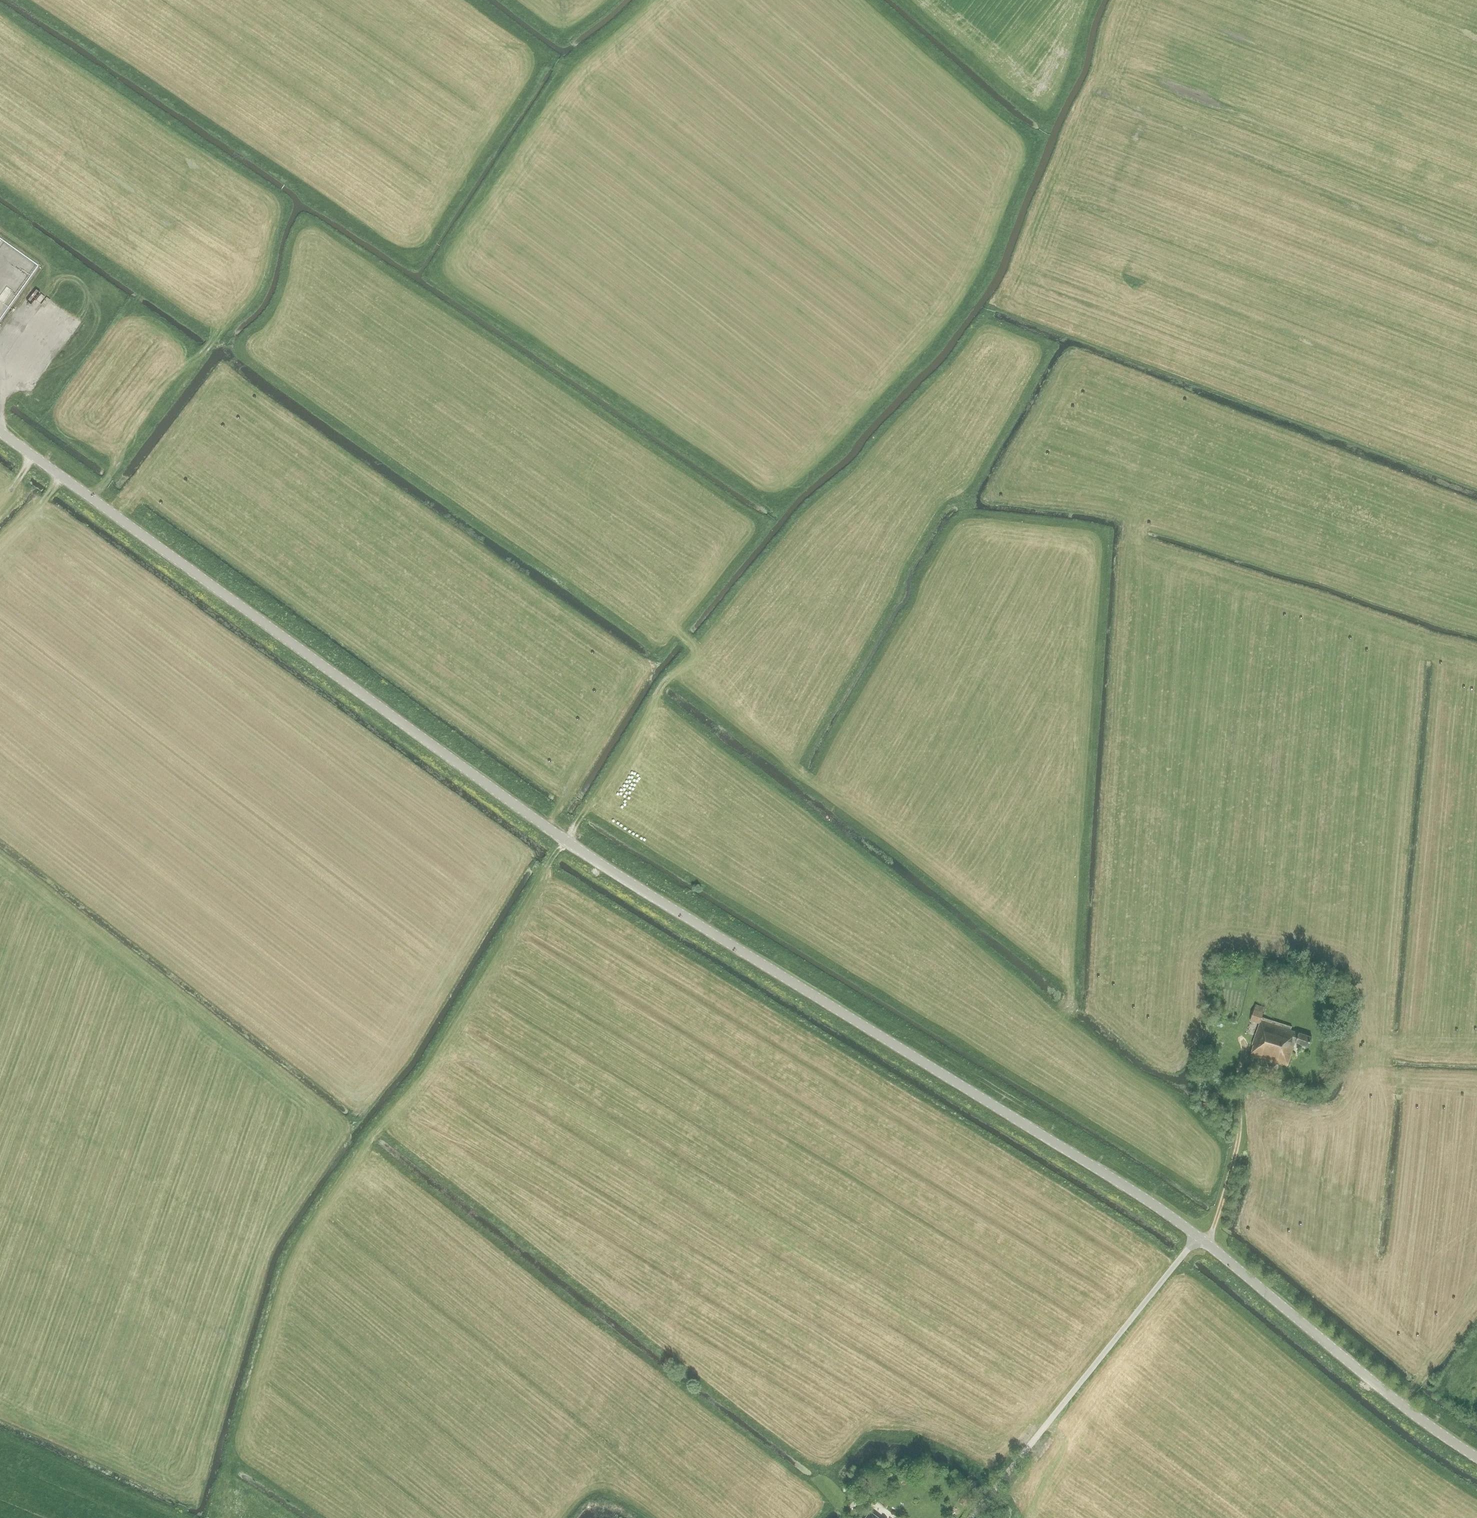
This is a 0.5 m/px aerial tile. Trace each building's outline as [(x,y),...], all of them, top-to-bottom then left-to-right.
[(1309,1046),(1312,1036),(1291,1030),(1292,1027),(1262,1018),(1265,1008),(1255,1005),(1250,1021),(1259,1023),(1253,1045),(1254,1046),(1251,1056),(1287,1067),(1295,1042),(1309,1046)]
